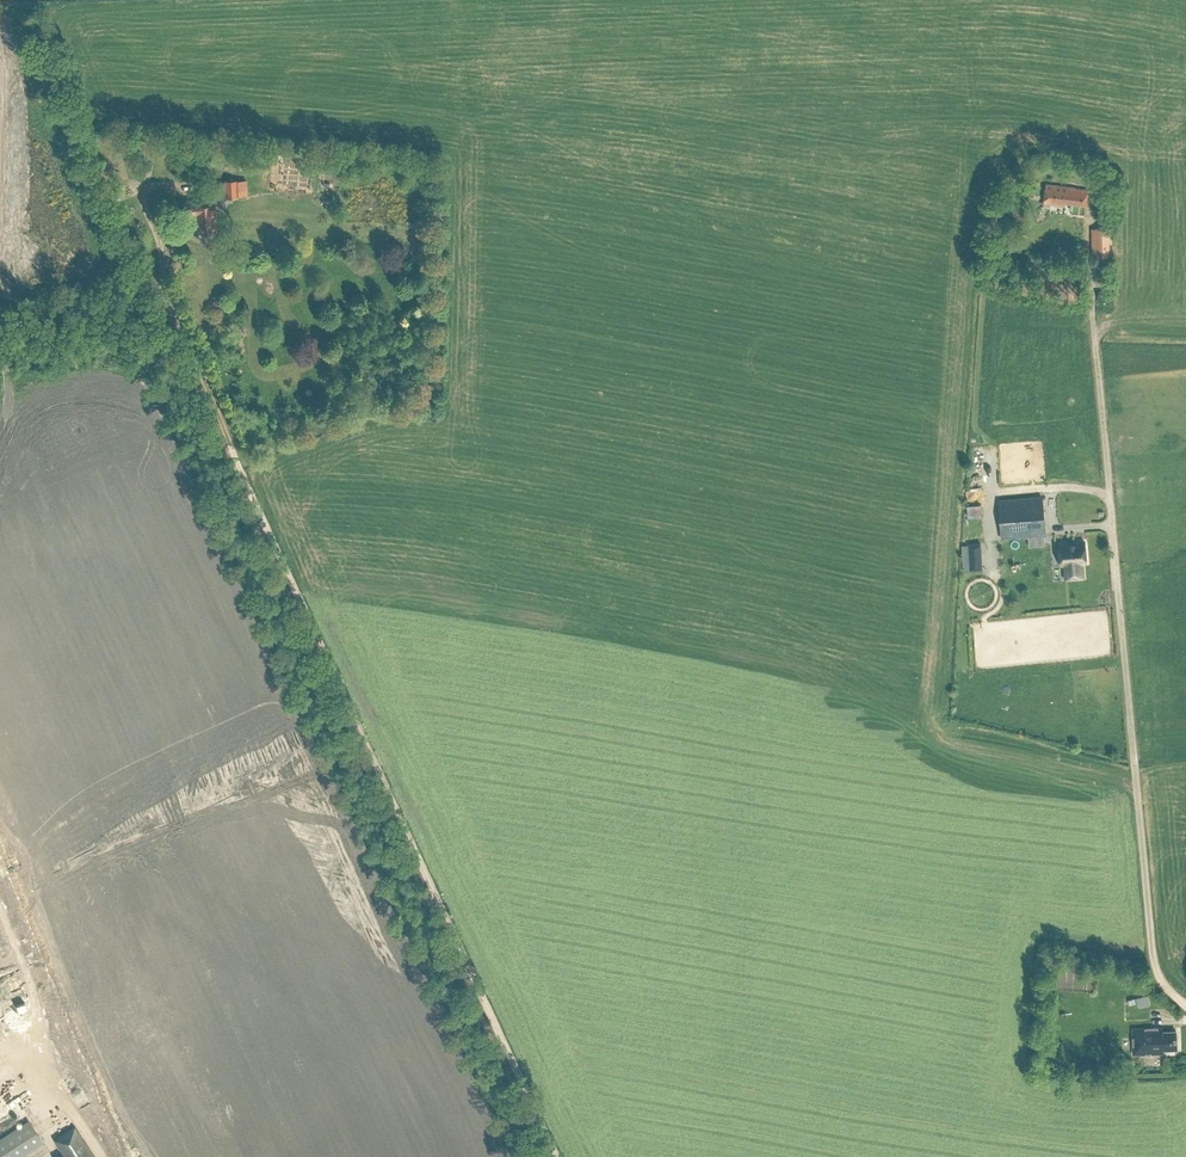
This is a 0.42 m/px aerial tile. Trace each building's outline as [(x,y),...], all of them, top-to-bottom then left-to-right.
[(213,196),(225,195),(225,196),(247,195),(246,179),(236,179),(236,178),(224,179),(224,181),(212,181),(213,196)] [(1045,183),(1043,202),(1065,205),(1065,202),(1085,204),(1087,188),(1045,183)] [(196,230),(216,228),(213,197),(182,199),(183,213),(194,212),(196,230)] [(1108,227),(1095,228),(1096,255),(1109,255),(1108,227)] [(268,302),(272,296),(263,290),(259,296),(268,302)] [(999,506),(1002,537),(1044,534),(1042,503),(999,506)] [(1059,543),(1060,564),(1065,563),(1066,577),(1083,576),(1082,562),(1086,561),(1085,541),(1059,543)] [(968,542),(969,569),(982,569),(981,542),(968,542)] [(1148,993),(1136,996),(1138,1006),(1150,1003),(1148,993)] [(1162,1027),(1132,1028),(1132,1053),(1163,1052),(1163,1048),(1176,1047),(1176,1030),(1162,1031),(1162,1027)] [(13,1067),(0,1044),(0,1062),(5,1071),(13,1067)] [(0,1137),(0,1156),(17,1156),(41,1142),(27,1120),(0,1137)] [(60,1156),(93,1156),(73,1125),(53,1139),(63,1155),(60,1156)]
